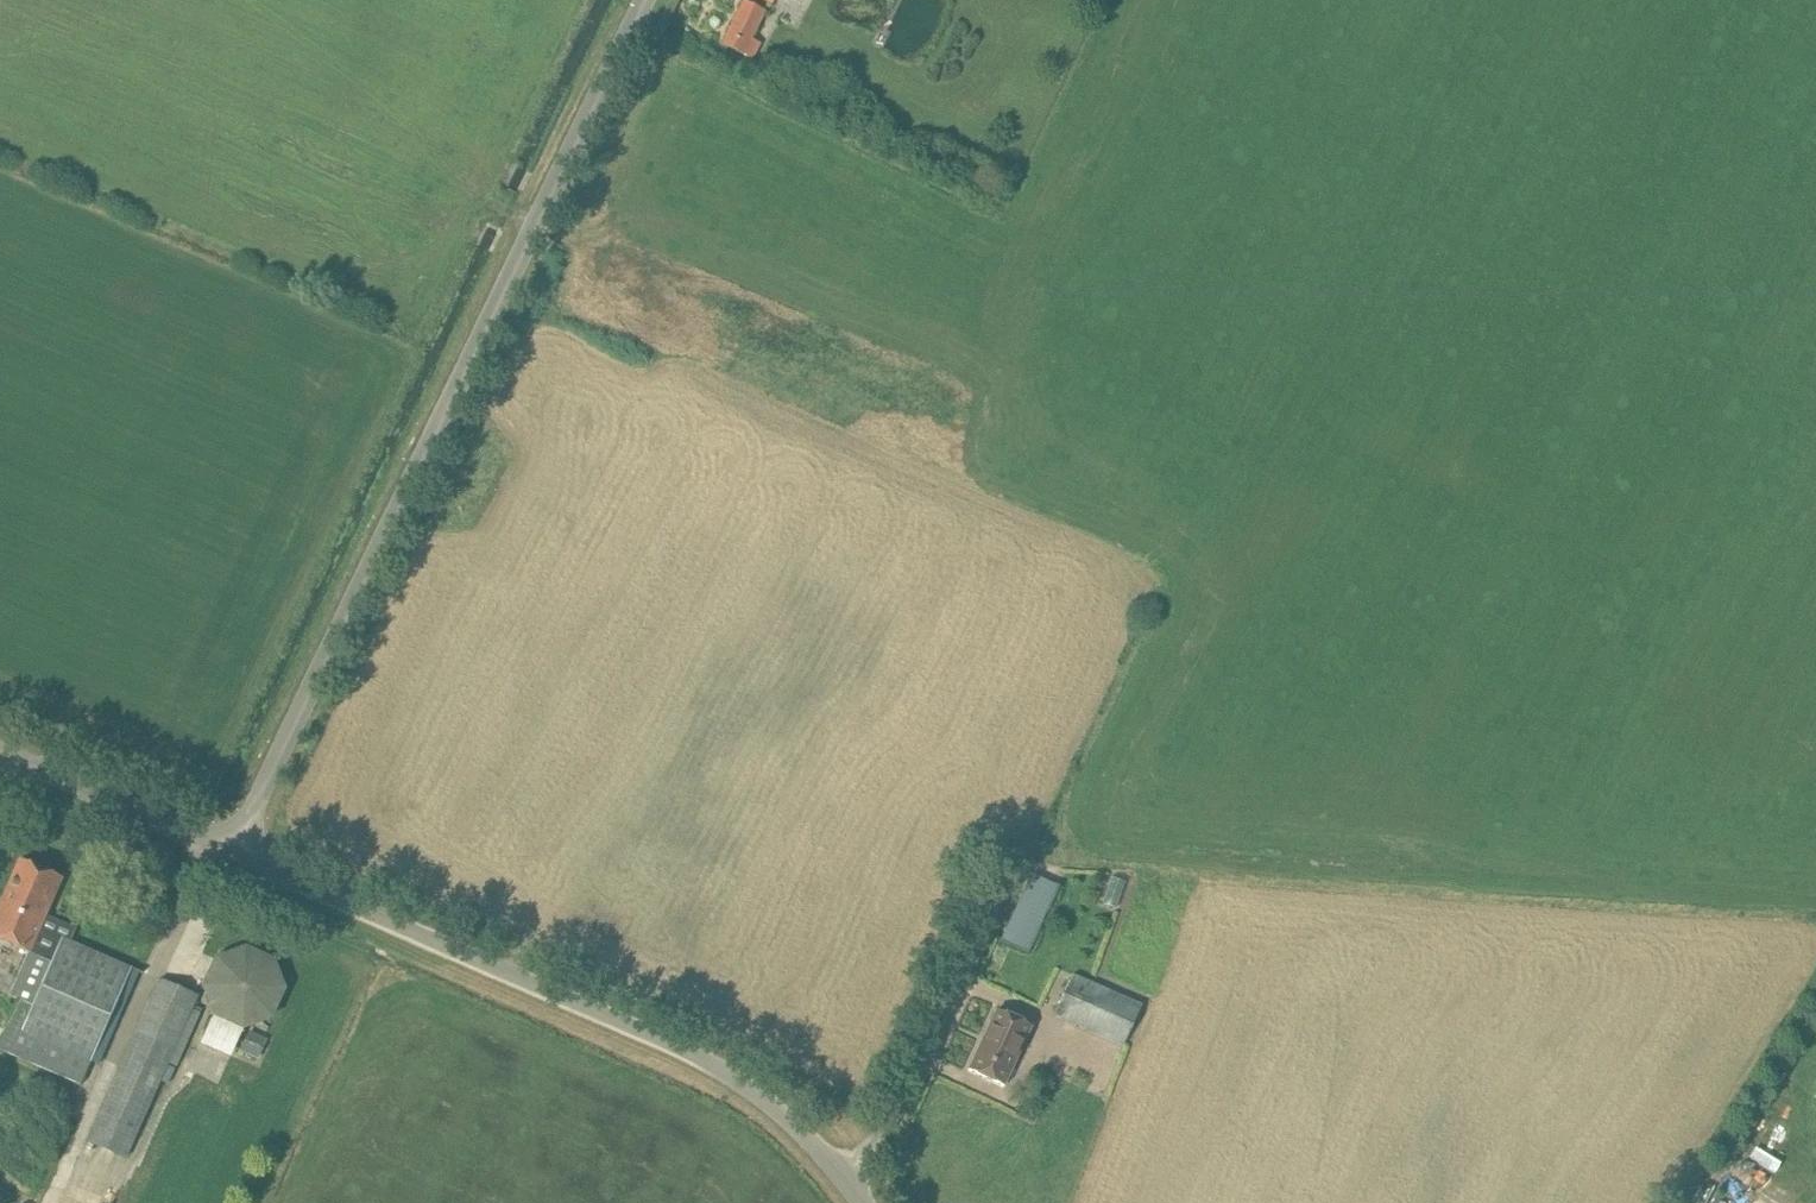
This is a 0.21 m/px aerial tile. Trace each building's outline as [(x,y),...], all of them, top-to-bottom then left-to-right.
[(754,59),(762,44),(752,38),(766,12),(744,0),(722,43),(754,59)] [(0,905),(0,939),(28,951),(9,998),(21,1003),(0,1044),(0,1048),(83,1084),(93,1061),(100,1064),(141,972),(132,968),(133,966),(73,940),(78,927),(47,915),(64,876),(20,857),(0,905)] [(1029,870),(1000,939),(1029,951),(1058,882),(1029,870)] [(215,1016),(203,1043),(233,1056),(244,1029),(272,1018),(288,989),(276,959),(246,945),(217,957),(203,986),(215,1016)] [(1074,974),(1056,1014),(1124,1045),(1143,1004),(1074,974)] [(127,1159),(200,995),(159,978),(88,1141),(127,1159)] [(1034,1024),(997,1009),(969,1069),(1004,1085),(1034,1024)] [(241,1050),(260,1055),(265,1035),(247,1030),(241,1050)]
